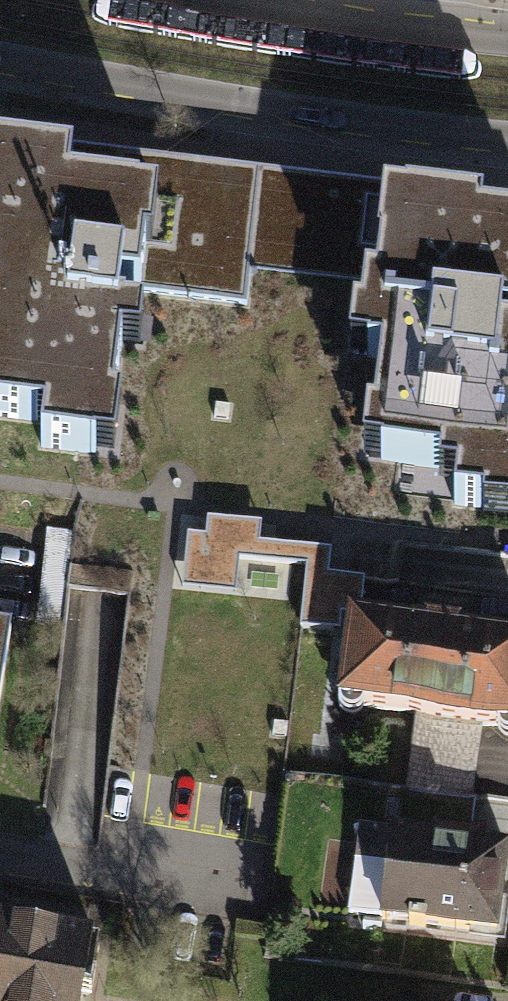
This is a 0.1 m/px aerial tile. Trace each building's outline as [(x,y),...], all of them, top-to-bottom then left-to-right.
[(249,265),(365,279),(360,321),(372,323),(367,359),(381,361),(374,422),(385,424),(381,461),(458,471),(454,505),(487,509),(489,497),(507,500),(507,337),(502,337),(503,330),(504,324),(507,324),(507,227),(481,224),(482,213),(0,155),(0,417),(44,422),(41,447),(95,453),(101,406),(113,408),(125,313),(118,312),(121,290),(244,305),(249,265)] [(342,717),(507,741),(507,648),(412,635),(350,626),(342,717)] [(0,634),(0,694),(10,635),(0,634)] [(403,844),(391,933),(507,951),(507,858),(403,844)] [(99,962),(0,942),(0,1000),(93,1000),(99,962)]
